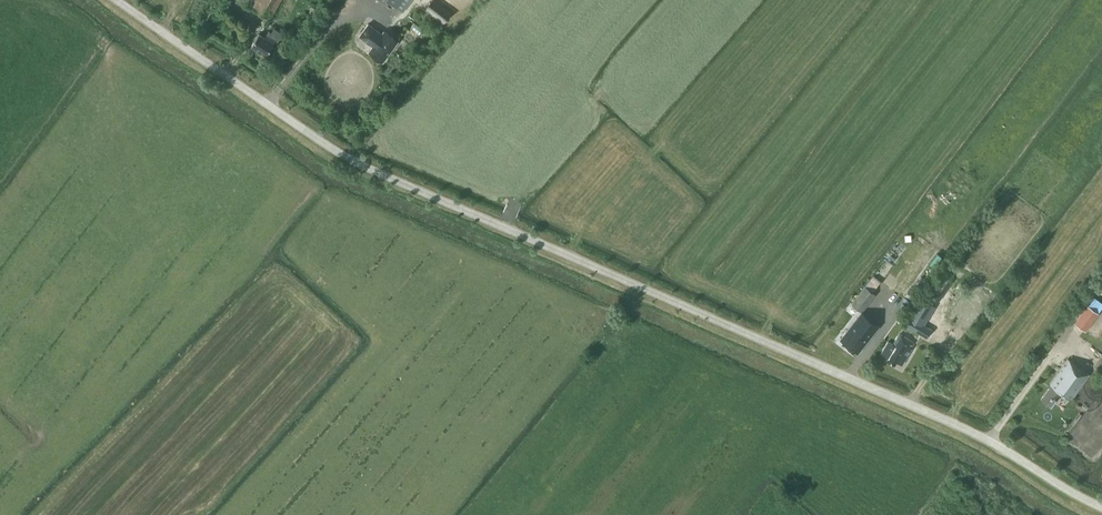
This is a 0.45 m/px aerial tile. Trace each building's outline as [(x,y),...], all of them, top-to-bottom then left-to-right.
[(252,7),(270,18),(281,0),(240,0),(252,7)] [(436,0),(431,0),(425,9),(444,23),(452,12),(436,0)] [(373,45),(369,51),(384,61),(398,40),(384,30),(382,32),(368,23),(359,35),(373,45)] [(272,32),(269,30),(267,33),(265,36),(259,33),(251,45),(266,54),(276,39),(278,41),(283,33),(274,27),(272,32)] [(863,311),(876,293),(866,285),(853,303),(863,311)] [(910,299),(915,292),(911,289),(906,295),(910,299)] [(936,305),(920,295),(903,323),(927,337),(934,326),(920,318),(925,311),(931,314),(936,305)] [(1086,331),(1099,312),(1088,304),(1074,322),(1086,331)] [(841,338),(858,352),(879,326),(864,314),(861,312),(848,329),(841,338)] [(911,347),(914,342),(900,333),(893,344),(888,341),(882,353),(889,357),(887,360),(895,364),(897,361),(902,364),(908,355),(907,354),(909,349),(912,351),(914,348),(911,347)] [(1050,383),(1052,384),(1041,399),(1051,406),(1061,392),(1071,399),(1090,374),(1068,358),(1050,383)]
